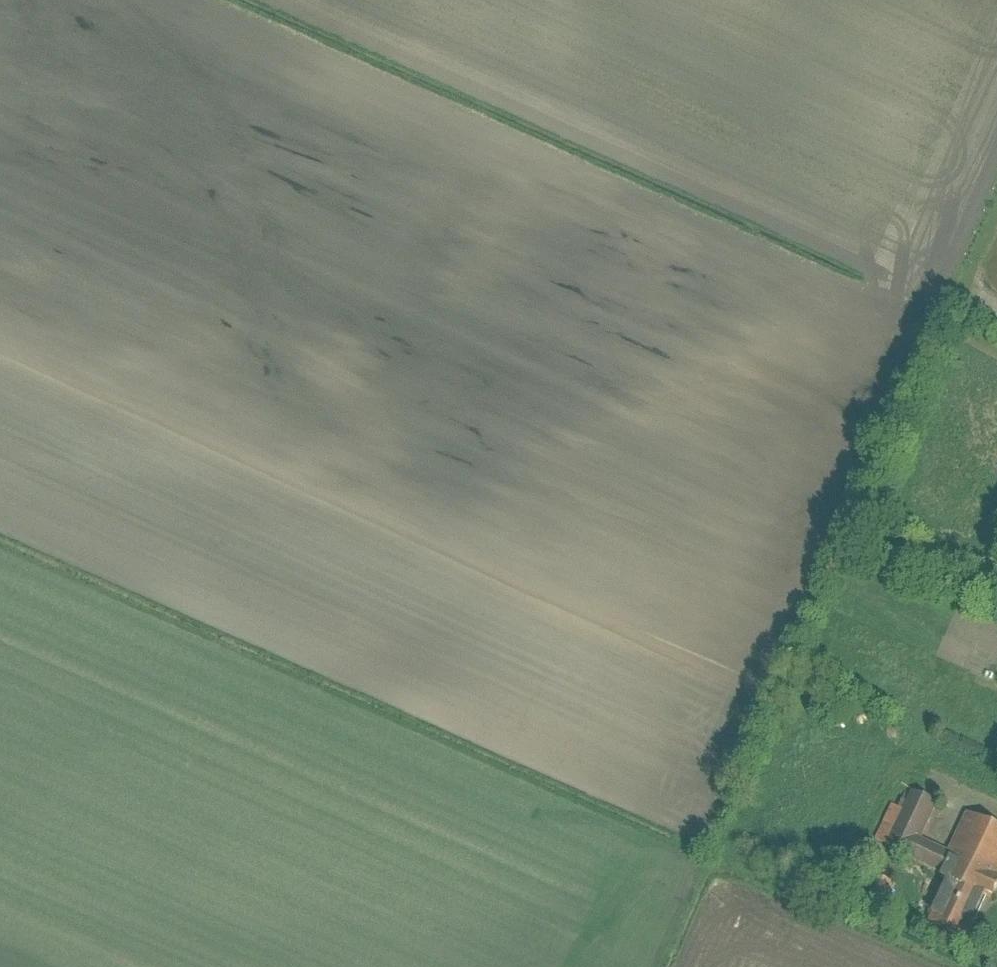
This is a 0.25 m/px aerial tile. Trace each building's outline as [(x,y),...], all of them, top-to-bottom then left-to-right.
[(978,952),(996,907),(996,841),(964,827),(946,869),(919,858),(939,811),(914,800),(883,872),(937,895),(923,929),(978,952)]
